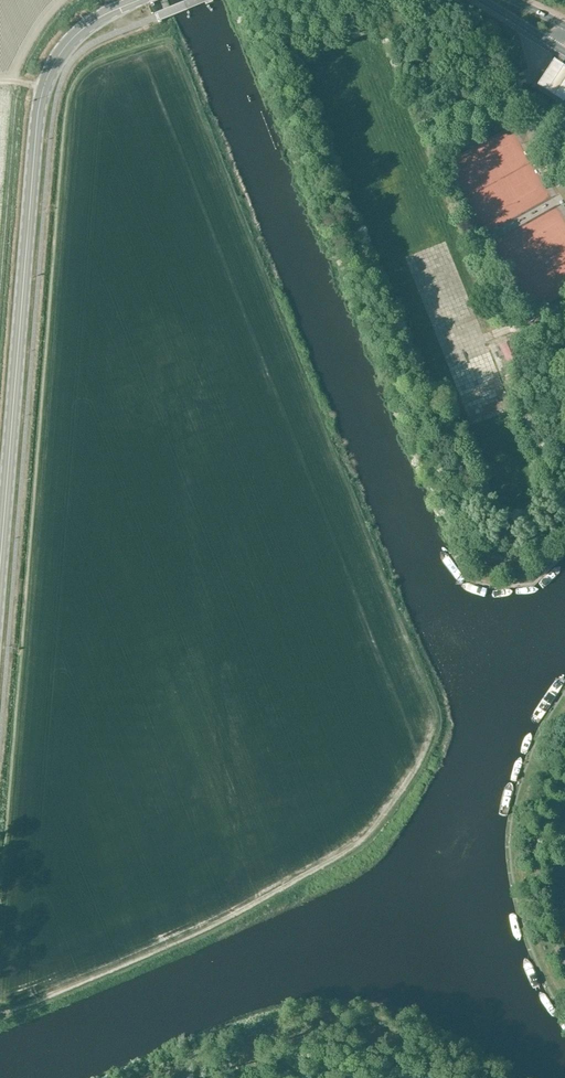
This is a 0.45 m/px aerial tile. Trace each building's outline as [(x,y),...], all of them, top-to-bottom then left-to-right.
[(554,62),(536,89),(564,106),(564,104),(564,69),(554,62)] [(500,344),(508,363),(521,358),(513,339),(500,344)]
